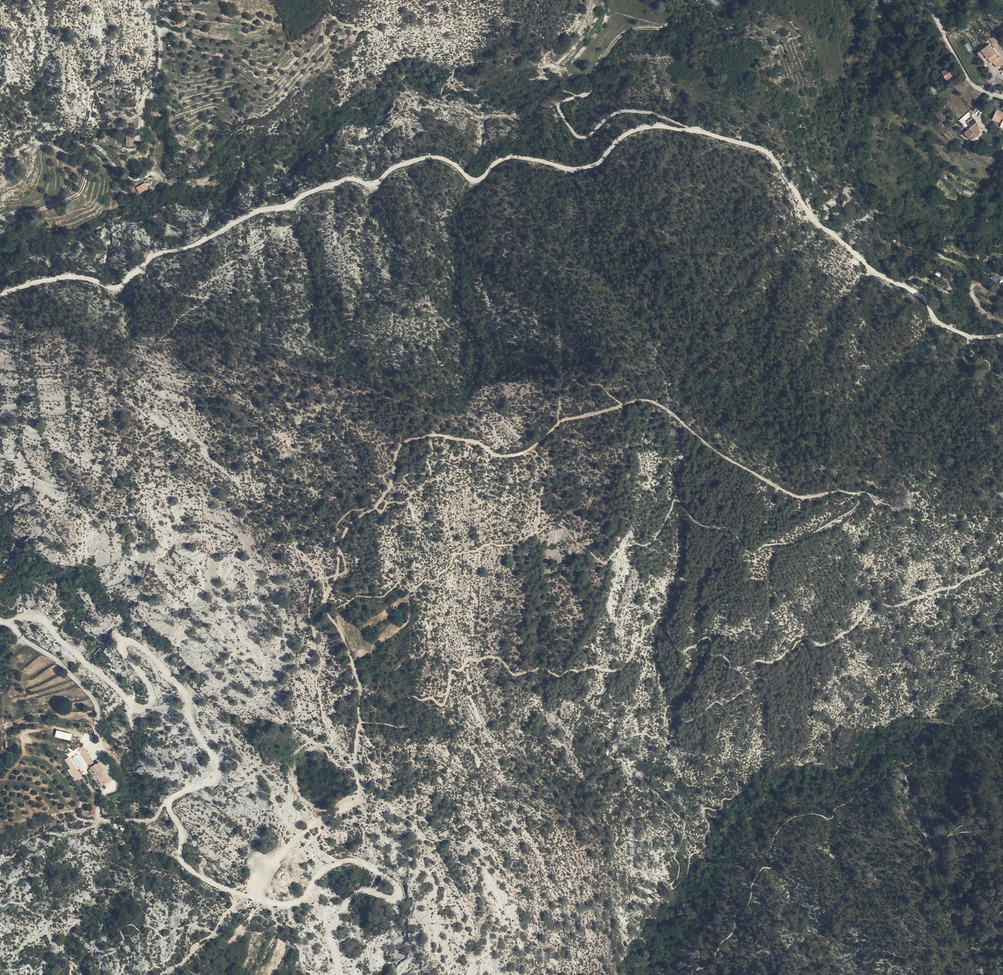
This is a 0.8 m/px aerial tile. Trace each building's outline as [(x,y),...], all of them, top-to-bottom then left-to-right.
[(685,21),(679,17),(678,18),(676,16),(674,16),(672,18),(672,19),(672,20),(673,21),(675,23),(675,24),(681,28),(685,21)] [(983,50),(987,55),(985,57),(990,62),(994,59),(996,62),(997,61),(1001,66),(1002,65),(1002,54),(993,42),(983,50)] [(946,71),(946,72),(951,78),(953,80),(960,74),(953,65),(946,71)] [(973,127),(979,122),(975,118),(969,123),(973,127)] [(971,137),(975,140),(975,141),(981,135),(984,132),(982,130),(985,127),(979,121),(979,122),(973,127),(978,131),(971,137)] [(808,131),(805,127),(798,132),(801,136),(808,131)] [(967,133),(971,137),(978,131),(973,127),(967,133)] [(145,182),(135,187),(139,193),(148,188),(145,182)] [(56,730),(54,737),(70,741),(72,734),(56,730)] [(113,778),(100,759),(97,762),(83,745),(78,749),(90,767),(88,768),(103,789),(113,778)]
